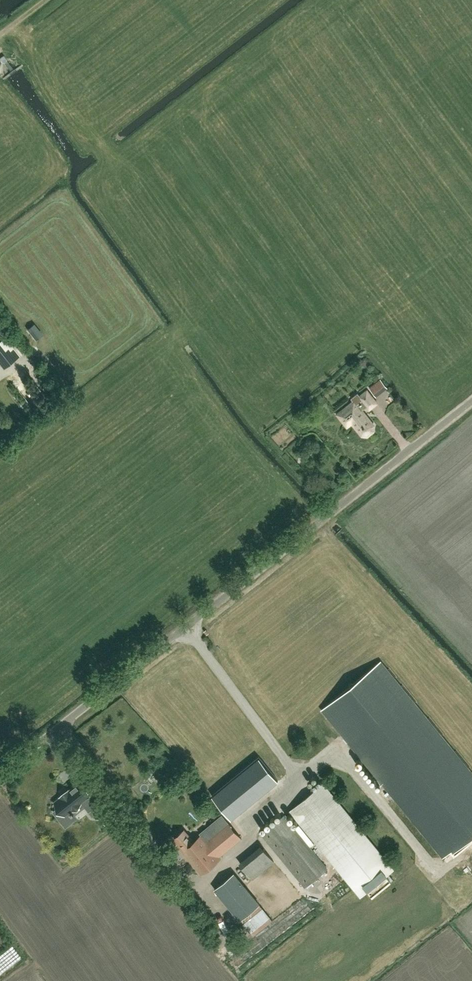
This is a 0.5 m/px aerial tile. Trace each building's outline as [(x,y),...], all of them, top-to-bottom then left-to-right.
[(20,356),(10,343),(15,339),(11,333),(0,341),(0,364),(3,368),(20,356)] [(381,391),(387,387),(381,380),(376,384),(381,391)] [(363,412),(357,404),(362,400),(369,408),(376,403),(367,391),(361,396),(358,393),(351,398),(354,401),(338,414),(347,426),(352,422),(362,435),(367,435),(373,431),(374,426),(370,421),(366,421),(362,416),(363,412)] [(442,858),(450,852),(454,857),(471,842),(471,837),(470,835),(471,833),(471,772),(380,661),(321,709),(442,858)] [(231,819),(279,781),(267,766),(259,757),(213,794),(212,795),(231,819)] [(66,826),(76,817),(73,813),(74,813),(72,811),(71,812),(70,810),(82,801),(89,810),(102,799),(90,783),(83,788),(82,787),(78,790),(75,786),(68,791),(60,797),(61,797),(55,802),(59,807),(54,812),(66,826)] [(323,783),(290,810),(360,896),(367,890),(372,896),(391,881),(386,874),(393,868),(323,783)] [(306,887),(327,869),(283,815),(262,833),(306,887)] [(113,818),(110,824),(115,827),(118,820),(113,818)] [(220,858),(242,840),(228,824),(207,842),(202,836),(195,842),(185,830),(174,839),(180,846),(178,847),(202,876),(221,859),(220,858)] [(252,879),(274,861),(260,845),(239,863),(252,879)] [(242,921),(261,905),(235,874),(216,890),(242,921)] [(245,965),(323,912),(312,895),(260,930),(265,938),(238,956),(245,965)]
